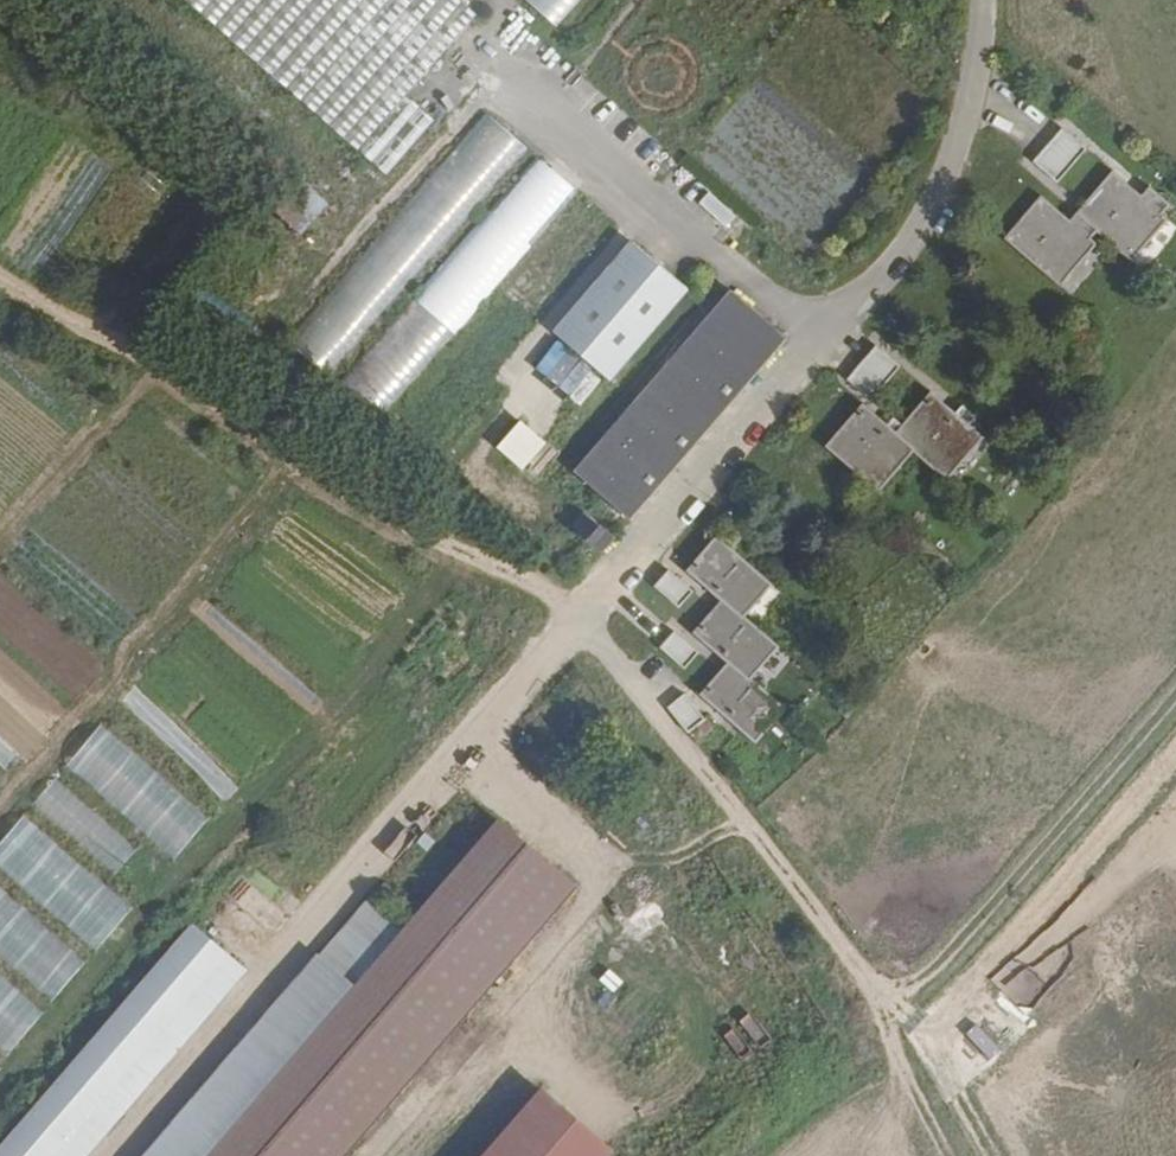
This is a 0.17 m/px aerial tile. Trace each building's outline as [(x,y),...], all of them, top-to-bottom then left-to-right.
[(181,8),(369,176),(417,121),(389,97),(460,16),(441,0),(172,0),(181,8)] [(540,28),(565,0),(509,0),(540,28)] [(132,136),(91,99),(0,200),(0,224),(29,250),(132,136)] [(509,151),(467,114),(265,339),(307,376),(509,151)] [(1046,212),(1076,178),(1052,157),(1022,190),(1046,212)] [(559,196),(517,159),(316,384),(357,421),(559,196)] [(252,207),(281,233),(309,203),(280,177),(252,207)] [(548,308),(608,241),(567,203),(506,270),(548,308)] [(1030,224),(993,266),(1050,316),(1089,272),(1082,266),(1088,260),(1123,290),(1158,250),(1151,244),(1157,237),(1141,223),(1133,231),(1106,207),(1064,255),(1030,224)] [(618,250),(538,338),(592,387),(672,298),(618,250)] [(718,301),(557,480),(611,530),(773,349),(718,301)] [(854,412),(884,379),(860,358),(830,391),(854,412)] [(845,415),(809,456),(862,502),(896,463),(929,492),(965,452),(954,442),(960,434),(946,421),(939,429),(914,407),(886,438),(876,430),(870,437),(845,415)] [(517,421),(493,450),(521,472),(544,444),(517,421)] [(593,549),(565,523),(553,536),(583,561),(593,549)] [(754,600),(700,550),(670,582),(703,615),(675,644),(710,676),(680,708),(735,759),(766,724),(734,694),(764,662),(727,628),(754,600)] [(637,596),(661,619),(676,603),(652,580),(637,596)] [(643,658),(667,680),(682,664),(658,642),(643,658)] [(135,694),(115,726),(234,797),(254,765),(135,694)] [(63,766),(172,862),(209,820),(100,724),(63,766)] [(35,804),(115,874),(136,850),(55,780),(35,804)] [(96,951),(133,909),(23,813),(0,840),(0,867),(96,951)] [(415,930),(211,1155),(348,1155),(584,894),(509,825),(415,930)] [(425,836),(416,846),(425,853),(434,845),(425,836)] [(387,880),(413,897),(421,885),(395,868),(387,880)] [(51,1003),(88,961),(0,885),(0,958),(51,1003)] [(415,930),(378,897),(152,1155),(211,1155),(415,930)] [(203,921),(0,1146),(0,1155),(78,1155),(249,964),(203,921)] [(7,1056),(44,1014),(0,976),(0,1050),(7,1056)] [(536,1100),(489,1155),(604,1155),(536,1100)]
